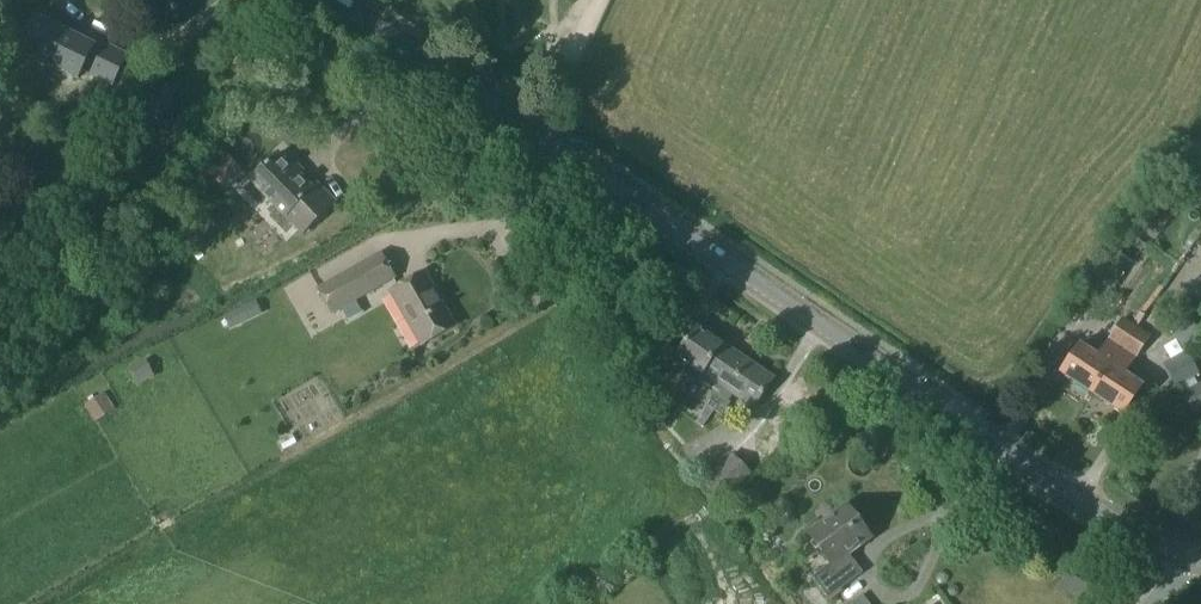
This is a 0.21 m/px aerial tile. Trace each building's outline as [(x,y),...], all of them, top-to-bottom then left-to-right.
[(83,72),(114,87),(128,59),(82,37),(80,42),(36,21),(21,53),(79,81),(83,72)] [(184,87),(166,77),(142,124),(160,133),(184,87)] [(81,112),(98,121),(109,97),(92,90),(81,112)] [(223,152),(204,170),(221,188),(240,170),(223,152)] [(315,185),(310,190),(278,157),(251,183),(304,237),(336,205),(315,185)] [(239,245),(251,269),(271,259),(259,235),(239,245)] [(379,254),(314,292),(329,318),(394,281),(379,254)] [(390,294),(421,348),(455,329),(424,275),(390,294)] [(220,320),(224,329),(252,317),(248,308),(220,320)] [(1188,316),(1170,326),(1179,342),(1197,332),(1188,316)] [(1093,395),(1137,328),(1122,319),(1106,341),(1109,343),(1097,359),(1079,347),(1060,374),(1093,395)] [(1137,328),(1093,395),(1125,415),(1142,389),(1124,377),(1150,337),(1137,328)] [(702,375),(720,348),(719,347),(718,348),(693,331),(676,358),(702,375)] [(729,392),(746,365),(720,348),(702,375),(703,376),(703,375),(729,392)] [(1196,376),(1185,354),(1184,353),(1161,364),(1172,388),(1196,376)] [(746,365),(729,392),(756,409),(773,383),(746,365)] [(679,391),(689,398),(697,384),(687,378),(679,391)] [(1179,394),(1178,395),(1190,417),(1200,411),(1200,382),(1179,394)] [(93,423),(114,410),(103,393),(83,406),(93,423)] [(730,405),(715,395),(706,409),(721,419),(730,405)] [(722,505),(749,478),(730,459),(704,484),(722,505)] [(869,539),(846,509),(809,537),(831,566),(813,580),(829,601),(841,591),(832,579),(851,564),(845,556),(869,539)] [(1078,603),(1079,603),(1089,589),(1068,577),(1058,593),(1078,603)]
